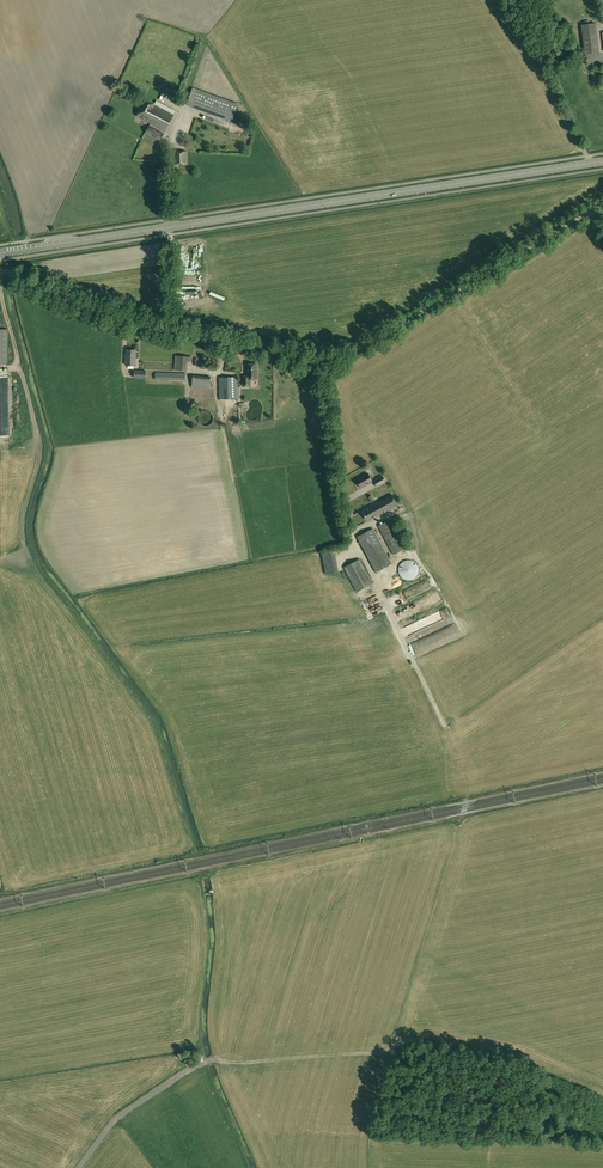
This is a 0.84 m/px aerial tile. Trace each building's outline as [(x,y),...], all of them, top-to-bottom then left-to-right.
[(581,25),(585,54),(599,52),(596,23),(581,25)] [(193,88),(187,104),(232,120),(238,104),(193,88)] [(146,98),(137,116),(166,130),(173,115),(154,105),(155,103),(146,98)] [(181,129),(180,130),(191,133),(195,117),(188,115),(185,130),(181,129)] [(149,126),(145,133),(160,141),(164,133),(149,126)] [(187,151),(175,151),(175,164),(187,164),(187,151)] [(127,349),(126,365),(135,366),(136,350),(127,349)] [(175,356),(174,370),(187,371),(188,362),(192,362),(192,357),(175,356)] [(247,376),(243,377),(243,386),(250,386),(250,379),(257,379),(257,364),(247,364),(247,376)] [(134,378),(146,378),(146,371),(134,370),(134,378)] [(155,372),(155,379),(185,380),(186,373),(155,372)] [(193,375),(192,387),(209,389),(210,377),(193,375)] [(237,377),(219,377),(219,399),(238,399),(238,387),(237,377)] [(199,416),(198,418),(198,420),(199,421),(200,423),(201,424),(203,425),(205,426),(207,426),(208,426),(210,425),(212,424),(213,422),(213,420),(214,418),(213,416),(213,415),(211,413),(210,412),(208,411),(206,411),(204,411),(203,412),(201,413),(200,414),(199,416)] [(356,479),(361,488),(372,481),(368,473),(356,479)] [(373,480),(377,487),(386,482),(382,475),(373,480)] [(362,511),(367,520),(375,516),(375,517),(397,505),(392,495),(370,507),(362,511)] [(378,526),(393,554),(405,548),(390,519),(378,526)] [(357,537),(376,572),(392,563),(373,528),(357,537)] [(322,554),(325,574),(338,572),(334,551),(322,554)] [(344,567),(346,571),(356,592),(373,583),(360,559),(344,567)] [(398,571),(399,573),(400,575),(401,577),(403,578),(405,579),(407,580),(409,580),(411,580),(413,579),(415,578),(416,576),(418,574),(418,572),(419,570),(418,568),(418,566),(417,564),(415,562),(413,561),(411,560),(409,560),(407,560),(405,561),(403,561),(401,563),(400,565),(399,567),(399,569),(398,571)] [(442,598),(428,605),(431,611),(445,605),(442,598)]
